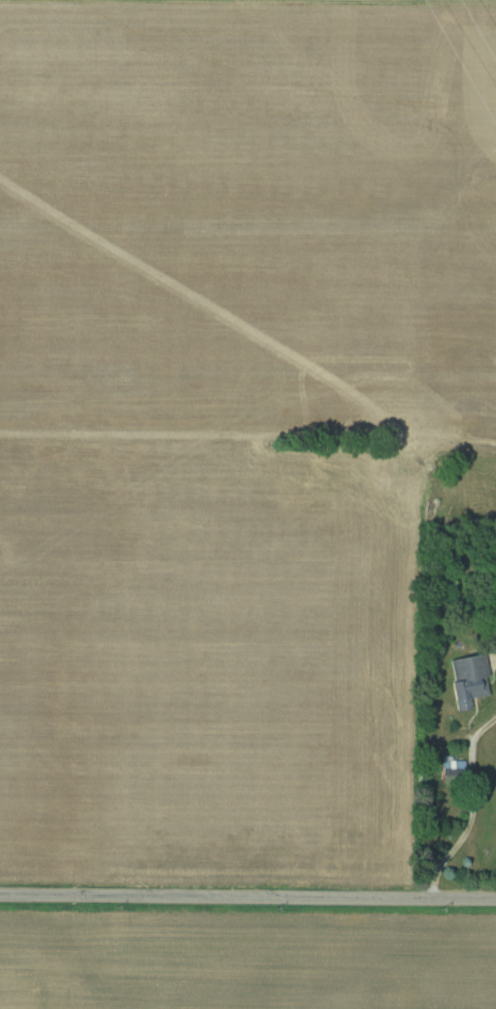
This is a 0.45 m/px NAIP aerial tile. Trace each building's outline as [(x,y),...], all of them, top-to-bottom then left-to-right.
[(486,694),(481,654),(446,658),(452,710),(467,708),(466,697),(486,694)]
